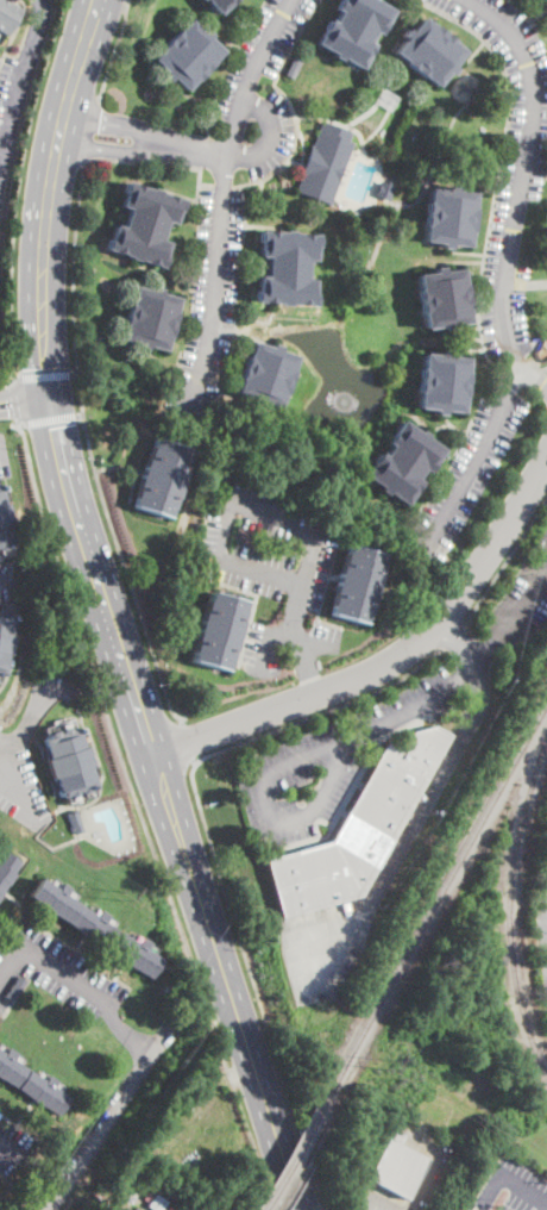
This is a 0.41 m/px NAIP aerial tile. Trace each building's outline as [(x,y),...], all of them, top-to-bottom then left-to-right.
[(5,36),(0,33),(0,0),(5,0),(20,10),(5,36)] [(218,14),(205,0),(234,0),(218,14)] [(334,8),(339,0),(373,0),(391,11),(378,33),(373,31),(366,43),(372,46),(359,69),(340,57),(339,61),(332,56),(333,54),(315,43),(328,20),(333,23),(339,12),(334,8)] [(421,18),(433,26),(434,25),(453,40),(452,42),(464,52),(452,66),(455,69),(451,75),(447,71),(435,86),(423,76),(422,77),(403,62),(404,61),(394,52),(405,38),(402,36),(407,29),(410,32),(421,18)] [(189,20),(202,32),(206,30),(210,36),(208,38),(221,51),(212,62),(213,63),(195,81),(195,80),(184,91),(171,77),(168,81),(162,75),(165,71),(152,60),(162,49),(161,48),(177,30),(178,31),(189,20)] [(303,60),(293,79),(285,74),(296,55),(303,60)] [(329,205),(295,192),(301,175),(298,174),(301,169),(298,168),(301,161),(304,162),(312,145),(313,146),(319,130),(353,143),(329,205)] [(394,192),(390,200),(373,195),(378,181),(395,187),(394,192)] [(183,200),(178,212),(177,211),(174,223),(165,220),(159,241),(166,243),(162,256),(164,256),(161,267),(137,258),(136,261),(128,258),(128,256),(105,249),(109,238),(111,238),(114,226),(122,229),(128,208),(121,206),(125,194),(124,193),(127,182),(183,200)] [(457,187),(457,191),(474,193),(472,210),(473,210),(471,232),(469,232),(467,247),(448,244),(448,249),(441,248),(441,243),(423,241),(425,226),(423,226),(426,201),(428,201),(429,187),(448,189),(448,186),(457,187)] [(317,236),(316,247),(315,247),(314,260),(306,260),(304,280),(313,281),(312,294),(313,294),(313,306),(287,304),(287,306),(279,305),(279,304),(253,301),(254,289),(257,291),(257,277),(266,277),(268,257),(259,256),(260,243),(258,243),(258,231),(317,236)] [(442,272),(461,269),(464,285),(465,283),(469,308),(466,308),(469,323),(451,325),(452,329),(444,330),(442,326),(425,329),(422,313),(421,313),(417,289),(420,289),(417,275),(435,273),(434,268),(442,267),(442,272)] [(134,287),(152,292),(153,287),(161,289),(159,293),(177,298),(174,313),(175,314),(169,337),(166,337),(163,350),(146,345),(145,349),(138,348),(139,344),(120,339),(124,325),(122,325),(128,300),(131,301),(134,287)] [(262,345),(271,348),(272,344),(279,347),(278,351),(295,356),(290,372),(293,372),(284,394),(282,393),(277,408),(259,401),(259,406),(251,404),(252,399),(235,393),(239,380),(238,379),(246,355),(249,356),(253,342),(262,345)] [(449,354),(449,357),(467,358),(466,374),(467,374),(465,399),(463,398),(461,413),(444,411),(444,414),(435,414),(435,408),(417,407),(420,393),(417,393),(420,368),(422,368),(423,354),(441,355),(441,353),(449,353),(449,354)] [(401,420),(419,432),(420,431),(427,436),(425,438),(442,450),(428,473),(422,469),(415,479),(420,482),(404,505),(386,492),(384,495),(378,491),(379,488),(363,475),(378,453),(383,456),(390,447),(385,443),(401,420)] [(178,487),(169,518),(132,506),(155,438),(190,451),(178,487)] [(13,544),(0,547),(0,484),(1,484),(5,504),(7,504),(12,526),(8,528),(13,544)] [(375,592),(366,624),(331,615),(348,545),(385,556),(375,592)] [(235,640),(226,672),(189,661),(209,592),(245,603),(235,640)] [(2,675),(0,675),(0,612),(14,615),(13,622),(11,635),(13,636),(10,655),(6,655),(2,675)] [(68,726),(69,730),(76,728),(84,747),(87,746),(94,765),(90,766),(98,786),(89,788),(90,792),(82,794),(81,791),(76,793),(77,796),(70,798),(69,796),(61,798),(54,778),(51,779),(45,761),(48,759),(42,738),(50,737),(49,734),(56,731),(57,735),(62,734),(61,729),(68,726)] [(449,737),(360,897),(282,917),(265,860),(331,842),(388,742),(400,749),(409,734),(434,726),(451,736),(449,737)] [(77,812),(83,831),(75,834),(73,828),(71,828),(67,813),(76,810),(77,812)] [(13,874),(0,892),(0,849),(19,862),(12,873),(13,874)] [(50,884),(57,888),(61,884),(69,888),(65,894),(98,916),(101,910),(109,916),(106,922),(138,943),(142,937),(150,943),(146,950),(162,961),(150,979),(27,897),(40,878),(50,884)] [(27,981),(13,1003),(4,997),(18,975),(27,981)] [(58,1116),(0,1077),(0,1052),(5,1054),(8,1048),(17,1054),(13,1060),(45,1081),(49,1075),(57,1081),(54,1087),(69,1098),(58,1116)] [(426,1159),(405,1199),(366,1179),(392,1128),(405,1135),(401,1144),(426,1159)]
